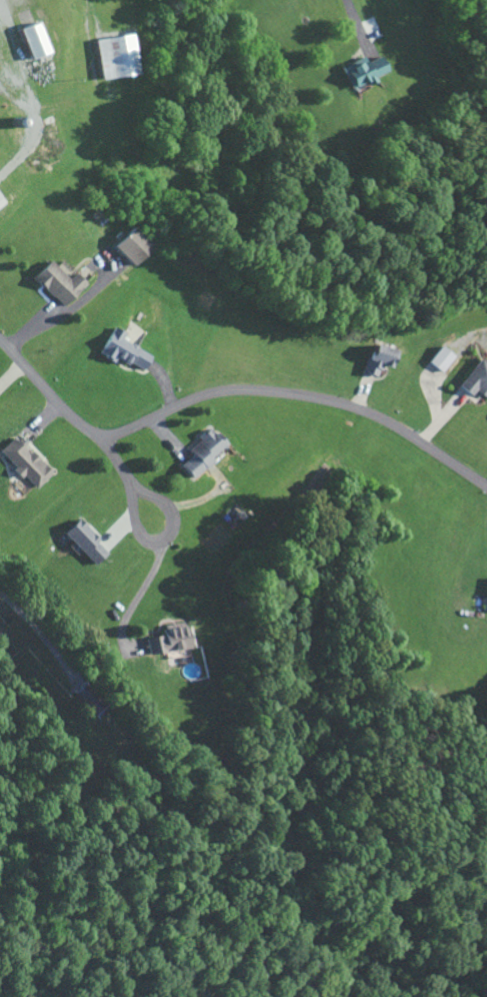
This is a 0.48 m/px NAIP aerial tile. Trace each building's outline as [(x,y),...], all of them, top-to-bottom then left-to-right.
[(29,58),(48,54),(40,22),(21,26),(29,58)] [(100,79),(135,73),(129,33),(94,39),(100,79)] [(365,62),(362,56),(338,68),(349,89),(365,81),(365,82),(385,72),(377,55),(365,62)] [(132,266),(151,246),(130,226),(111,246),(132,266)] [(74,273),(68,279),(50,260),(32,276),(61,307),(85,284),(74,273)] [(150,354),(121,339),(124,333),(111,326),(97,354),(113,362),(115,359),(127,365),(128,362),(142,370),(150,354)] [(387,368),(393,350),(369,343),(360,372),(377,377),(380,365),(387,368)] [(427,361),(440,372),(453,356),(439,345),(427,361)] [(471,396),(476,390),(486,398),(486,364),(478,357),(456,385),(471,396)] [(185,449),(190,455),(178,466),(190,479),(210,461),(208,458),(224,445),(209,428),(185,449)] [(0,449),(0,454),(34,489),(50,474),(14,436),(0,449)] [(63,532),(93,565),(108,552),(78,519),(63,532)] [(147,655),(187,649),(184,623),(164,626),(165,635),(145,638),(147,655)]
